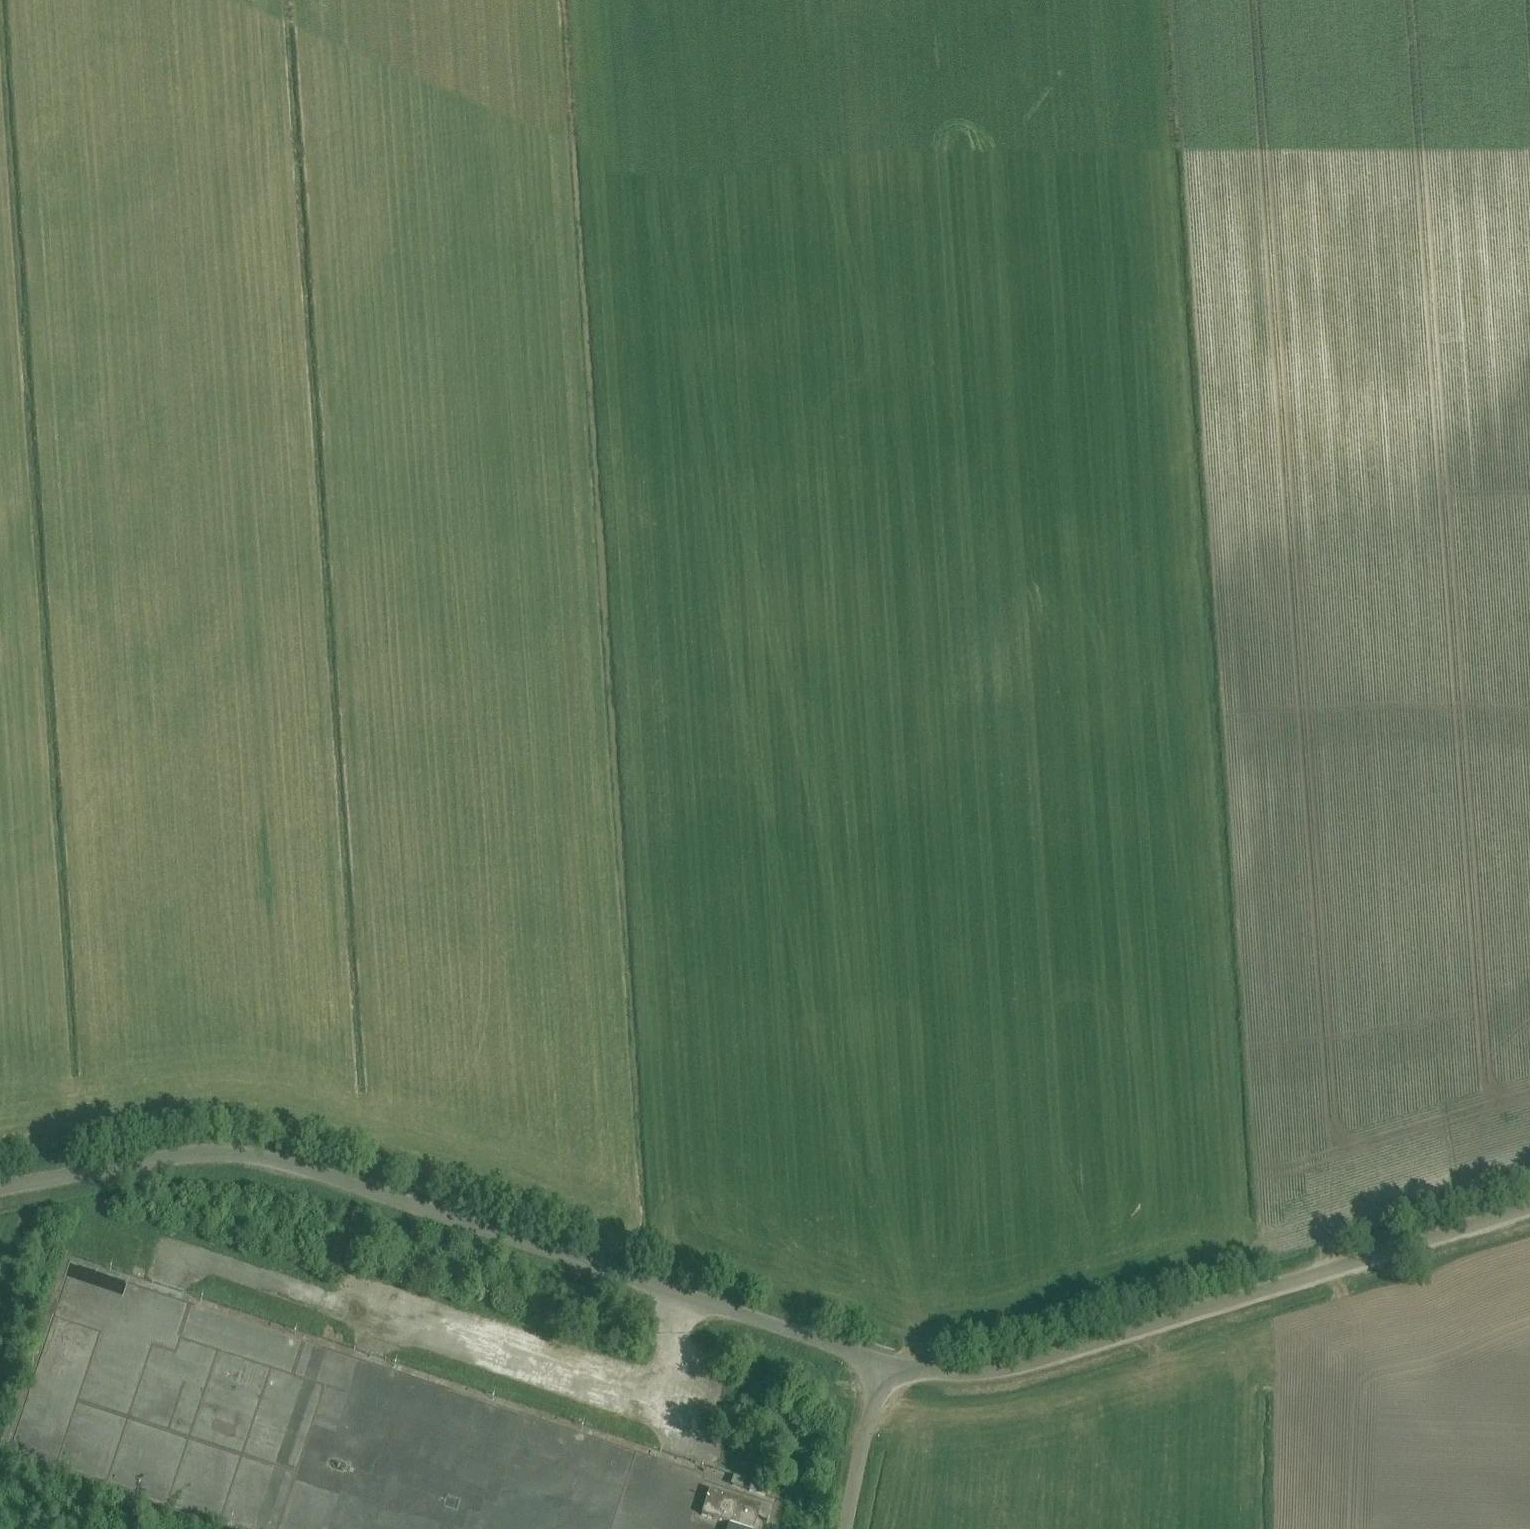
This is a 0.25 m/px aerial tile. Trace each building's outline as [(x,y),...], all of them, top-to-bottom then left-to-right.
[(222,1419),(216,1428),(234,1438),(239,1429),(222,1419)] [(749,1482),(736,1477),(733,1486),(746,1490),(749,1482)] [(768,1487),(752,1482),(749,1491),(764,1497),(768,1487)] [(709,1491),(701,1516),(730,1526),(729,1528),(754,1528),(761,1508),(709,1491)]
